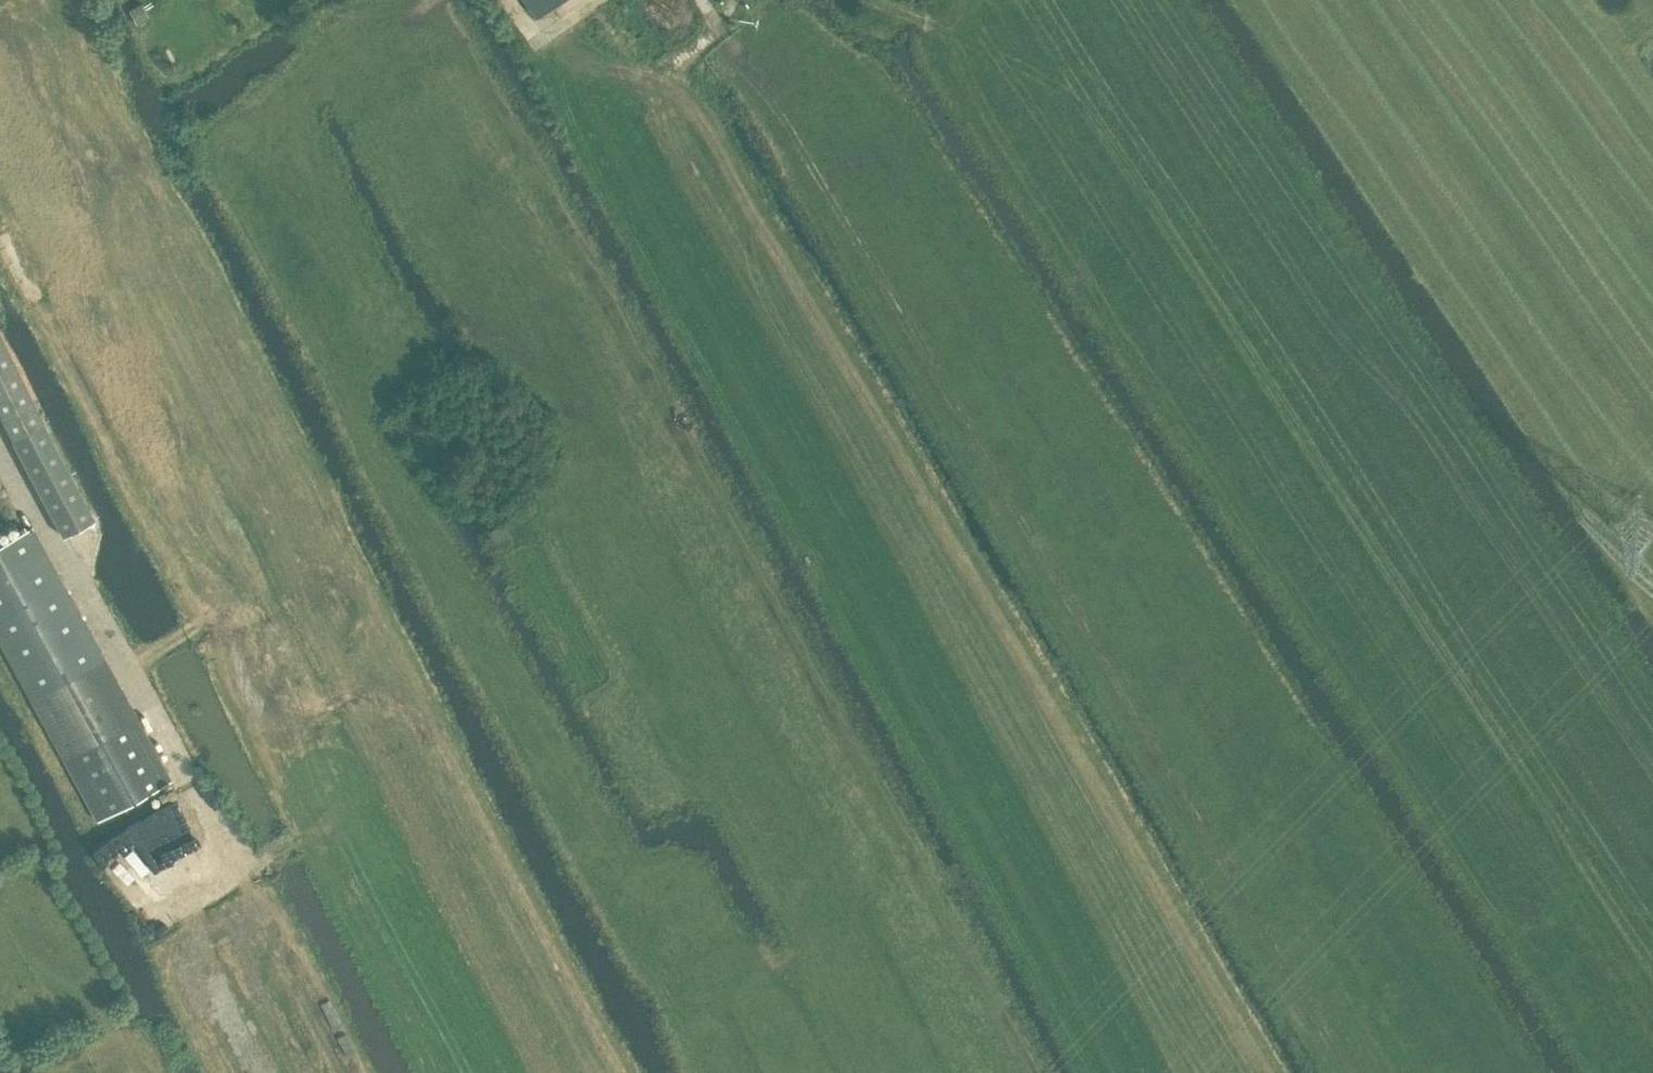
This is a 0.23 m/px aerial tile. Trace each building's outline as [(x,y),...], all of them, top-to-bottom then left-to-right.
[(11,439),(63,536),(94,520),(42,424),(43,423),(0,336),(0,416),(11,439)] [(0,544),(0,644),(30,700),(62,757),(96,821),(171,780),(137,716),(105,657),(33,527),(0,544)]
